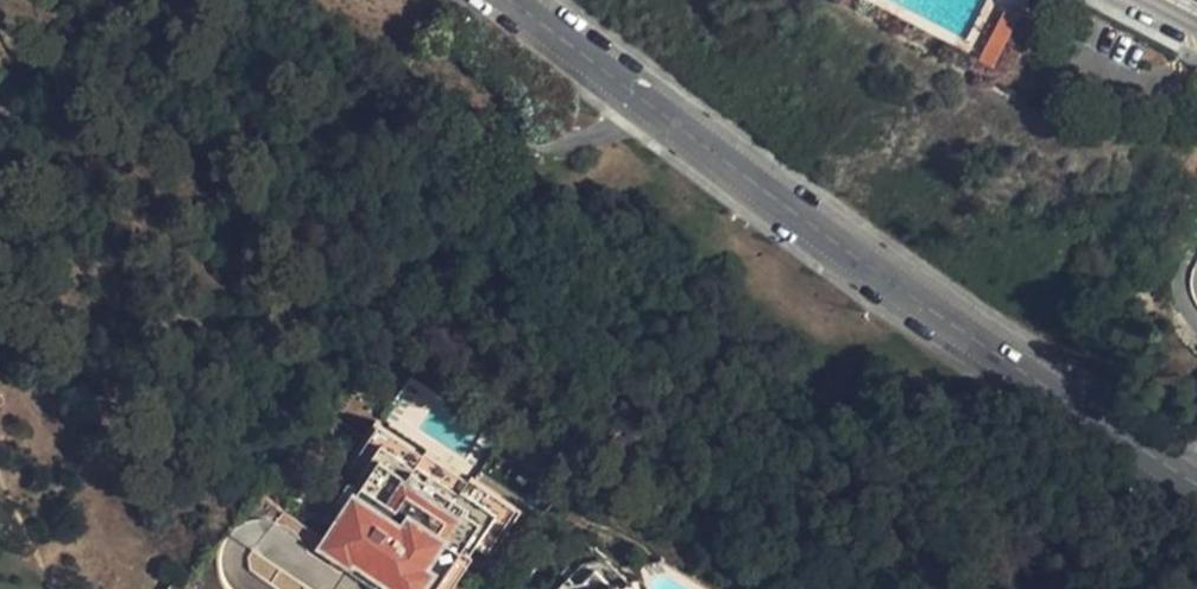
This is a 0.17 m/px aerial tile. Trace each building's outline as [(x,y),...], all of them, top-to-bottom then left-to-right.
[(1010,3),(981,53),(1009,69),(1038,19),(1010,3)] [(409,460),(356,430),(349,444),(401,473),(401,472),(409,460)] [(349,444),(330,476),(342,483),(338,490),(342,492),(319,530),(307,551),(337,568),(339,564),(383,588),(421,588),(442,554),(448,557),(455,546),(478,558),(498,523),(445,493),(443,495),(401,472),(401,473),(349,444)] [(445,493),(451,482),(409,458),(409,460),(401,472),(443,495),(445,493)] [(445,493),(498,523),(505,511),(452,480),(451,482),(445,493)] [(338,490),(332,487),(310,526),(319,530),(342,492),(338,490)] [(625,588),(640,588),(637,574),(631,575),(598,543),(583,547),(558,573),(564,579),(570,573),(573,579),(586,576),(596,565),(615,581),(623,580),(625,588)] [(442,554),(421,588),(437,588),(453,560),(448,557),(442,554)] [(623,580),(615,581),(596,565),(586,576),(573,579),(570,573),(564,579),(554,588),(625,588),(623,580)]
